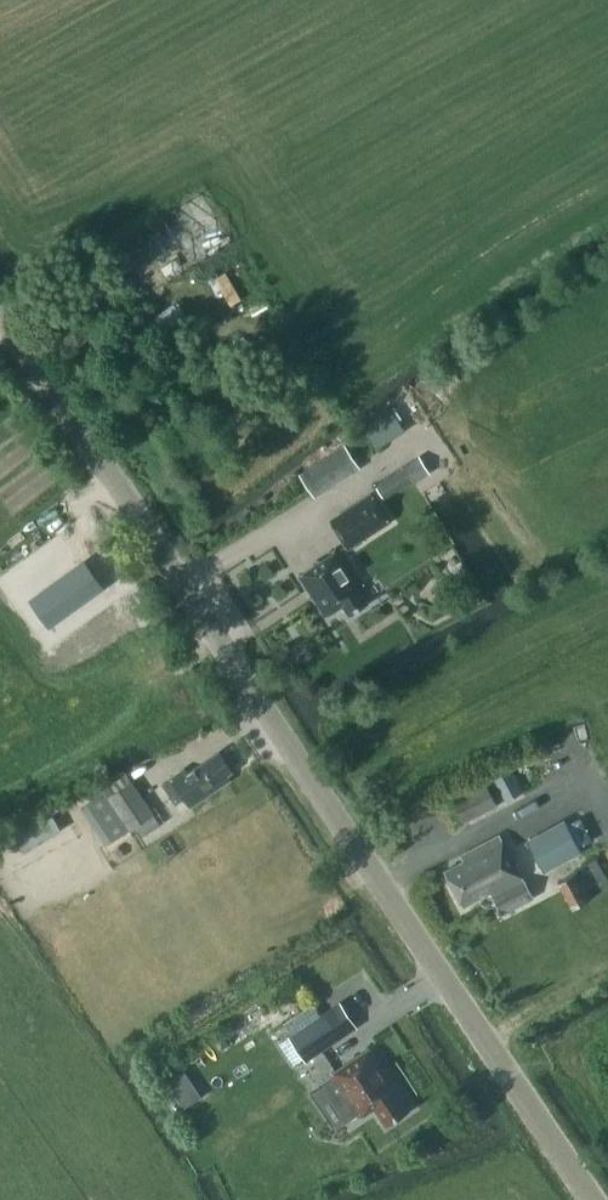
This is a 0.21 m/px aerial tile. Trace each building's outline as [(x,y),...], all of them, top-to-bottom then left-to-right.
[(176,301),(145,322),(161,345),(192,323),(176,301)] [(117,355),(110,345),(102,350),(109,361),(117,355)] [(386,405),(358,424),(373,447),(402,427),(386,405)] [(299,473),(315,497),(361,467),(345,443),(299,473)] [(418,455),(402,466),(413,483),(430,472),(418,455)] [(330,519),(347,548),(390,522),(373,493),(330,519)] [(362,590),(338,553),(301,578),(328,619),(345,607),(351,616),(369,605),(360,591),(362,590)] [(38,601),(55,625),(103,590),(86,566),(38,601)] [(219,752),(187,774),(184,768),(163,782),(176,802),(196,789),(202,797),(230,779),(226,774),(231,770),(219,752)] [(492,774),(505,800),(523,791),(509,765),(492,774)] [(452,799),(465,822),(498,805),(486,781),(452,799)] [(131,782),(109,796),(130,829),(135,826),(152,815),(131,782)] [(105,790),(90,800),(115,839),(130,829),(109,796),(105,790)] [(529,840),(544,867),(564,856),(565,859),(582,850),(566,821),(529,840)] [(463,906),(490,891),(502,913),(533,896),(499,834),(460,855),(463,860),(444,870),(463,906)] [(596,858),(557,880),(573,907),(607,886),(607,879),(596,858)] [(290,1036),(307,1061),(358,1026),(334,989),(284,1022),(292,1035),(290,1036)] [(360,1119),(375,1109),(386,1125),(410,1109),(399,1092),(400,1092),(370,1046),(330,1073),(360,1119)]
